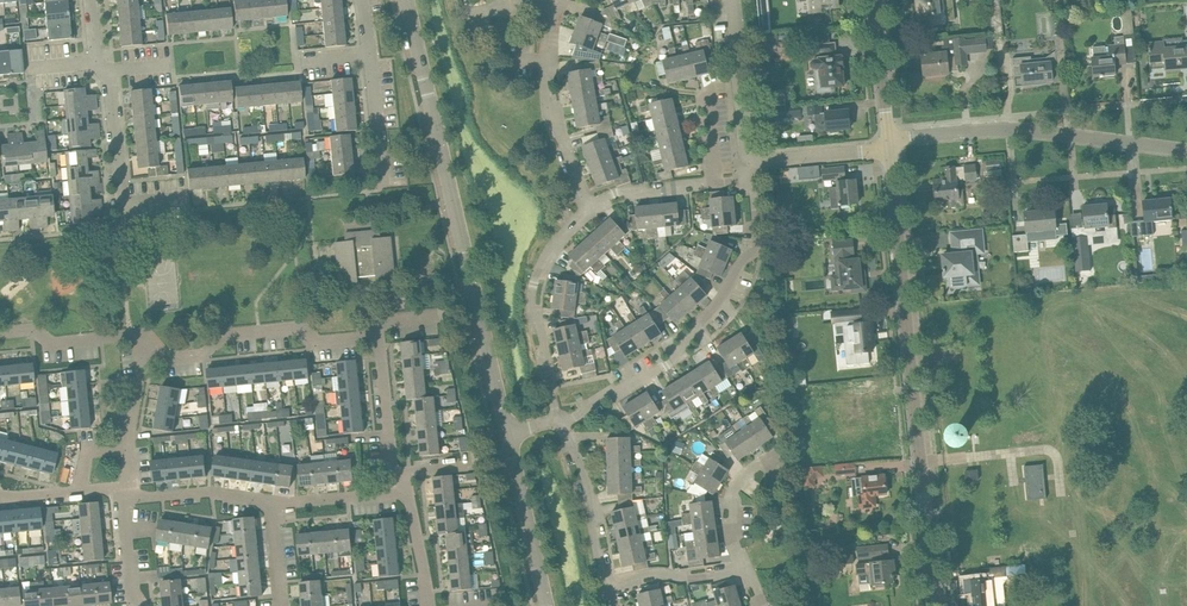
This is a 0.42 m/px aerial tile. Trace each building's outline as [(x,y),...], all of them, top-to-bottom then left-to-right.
[(44,1),(45,14),(72,12),(72,4),(68,5),(67,0),(58,0),(44,1)] [(137,6),(137,0),(117,0),(117,8),(137,6)] [(246,0),(242,0),(233,1),(235,21),(248,20),(246,0)] [(248,20),(261,18),(260,0),(246,0),(248,20)] [(261,18),(274,17),(272,0),(260,0),(261,18)] [(274,17),(287,16),(285,0),(272,0),(274,17)] [(341,0),(320,0),(321,9),(341,7),(341,0)] [(602,10),(614,20),(621,17),(617,9),(624,6),(628,14),(632,12),(627,0),(612,0),(614,5),(602,10)] [(632,12),(634,12),(636,17),(641,15),(635,1),(638,0),(627,0),(632,12)] [(837,0),(809,0),(810,12),(821,11),(821,8),(838,7),(837,0)] [(919,18),(921,18),(922,28),(933,27),(933,24),(944,23),(943,21),(954,20),(952,3),(942,4),(941,0),(917,0),(919,18)] [(1000,0),(994,0),(989,1),(992,36),(1003,35),(1000,0)] [(137,6),(117,8),(119,21),(139,19),(137,6)] [(1121,7),(1124,36),(1124,37),(1115,37),(1115,46),(1109,46),(1109,48),(1106,48),(1106,46),(1093,47),(1094,56),(1095,58),(1092,58),(1094,77),(1100,76),(1100,77),(1103,77),(1103,76),(1115,75),(1114,61),(1125,60),(1126,64),(1136,63),(1131,6),(1121,7)] [(341,7),(321,9),(322,21),(342,19),(341,7)] [(217,10),(219,30),(232,28),(230,8),(217,10)] [(217,10),(205,11),(207,31),(219,30),(217,10)] [(612,28),(614,20),(602,10),(594,21),(580,16),(575,29),(607,41),(609,35),(600,32),(603,25),(612,28)] [(207,31),(205,11),(192,12),(194,32),(207,31)] [(73,20),(72,12),(45,14),(47,27),(70,25),(69,20),(73,20)] [(194,32),(192,12),(179,14),(181,34),(194,32)] [(181,34),(179,14),(166,15),(168,35),(181,34)] [(139,19),(119,21),(120,34),(140,32),(139,19)] [(344,32),(342,19),(322,21),(324,34),(344,32)] [(70,30),(70,25),(47,27),(48,41),(69,39),(71,39),(71,38),(75,38),(74,30),(70,30)] [(666,39),(672,37),(669,26),(663,28),(666,39)] [(607,41),(575,29),(571,42),(588,49),(585,56),(596,60),(600,60),(602,54),(594,50),(597,43),(605,46),(607,41)] [(140,32),(120,34),(121,47),(141,45),(140,32)] [(344,32),(324,34),(325,47),(345,45),(344,32)] [(610,32),(608,40),(626,47),(629,39),(610,32)] [(769,34),(762,35),(764,49),(771,48),(770,42),(769,34)] [(1012,59),(1014,75),(1015,87),(1025,86),(1025,84),(1052,81),(1052,75),(1060,74),(1060,75),(1067,75),(1063,34),(1056,35),(1056,34),(1054,34),(1055,51),(1046,58),(1031,59),(1031,57),(1012,59)] [(957,64),(966,63),(965,53),(986,51),(985,39),(964,41),(964,38),(944,40),(945,54),(926,56),(926,54),(924,54),(924,55),(922,55),(924,73),(947,71),(947,73),(948,73),(948,72),(958,71),(957,64)] [(697,51),(689,53),(695,77),(709,74),(705,56),(712,54),(708,39),(695,43),(697,51)] [(1149,44),(1151,62),(1165,61),(1166,70),(1181,69),(1181,66),(1186,65),(1186,40),(1149,44)] [(668,44),(669,49),(671,57),(663,60),(666,73),(669,83),(682,80),(676,56),(673,43),(668,44)] [(830,90),(830,87),(844,86),(842,67),(844,67),(843,58),(841,58),(841,56),(835,57),(834,53),(835,53),(834,43),(814,45),(815,55),(820,54),(820,58),(818,58),(819,60),(813,61),(811,62),(810,64),(810,66),(812,68),(814,69),(816,69),(818,91),(830,90)] [(684,54),(676,56),(682,80),(695,77),(689,53),(687,44),(682,45),(684,54)] [(21,50),(8,51),(10,78),(19,77),(18,73),(24,73),(21,50)] [(0,52),(0,75),(3,75),(3,78),(10,78),(8,51),(0,52)] [(600,60),(596,60),(596,61),(585,63),(586,71),(568,74),(570,87),(594,83),(604,81),(603,75),(593,77),(592,69),(601,67),(600,60)] [(663,60),(656,61),(659,75),(666,73),(663,60)] [(332,93),(352,91),(351,78),(331,80),(332,93)] [(218,82),(219,103),(232,101),(231,81),(218,82)] [(219,103),(218,82),(205,84),(207,104),(219,103)] [(300,82),(287,83),(288,103),(301,102),(300,82)] [(287,83),(274,84),(276,104),(288,103),(287,83)] [(594,83),(570,87),(572,100),(597,96),(612,93),(611,88),(596,90),(594,83)] [(205,84),(192,85),(194,105),(207,104),(205,84)] [(276,104),(274,84),(261,85),(263,105),(276,104)] [(194,105),(192,85),(179,86),(181,106),(194,105)] [(261,85),(248,87),(250,107),(263,105),(261,85)] [(250,107),(248,87),(235,88),(237,108),(250,107)] [(66,105),(96,102),(95,95),(88,95),(88,96),(85,97),(84,89),(65,91),(66,105)] [(132,104),(152,102),(150,89),(130,91),(132,104)] [(352,91),(332,93),(333,106),(353,105),(352,91)] [(789,91),(767,93),(769,105),(790,103),(789,91)] [(313,109),(312,95),(305,96),(307,109),(313,109)] [(598,103),(597,96),(572,100),(575,114),(599,110),(608,108),(607,102),(598,103)] [(652,118),(676,112),(673,99),(659,102),(650,105),(640,107),(641,113),(650,110),(652,118)] [(178,113),(177,100),(170,101),(171,114),(178,113)] [(96,110),(96,102),(66,105),(67,119),(87,117),(86,110),(90,109),(90,110),(96,110)] [(153,115),(152,102),(132,104),(133,117),(153,115)] [(848,110),(836,112),(821,113),(820,103),(779,107),(767,109),(768,119),(802,116),(802,115),(808,114),(808,115),(815,114),(817,131),(830,130),(830,133),(837,132),(837,129),(850,128),(848,110)] [(355,117),(353,105),(333,106),(335,119),(355,117)] [(313,109),(307,109),(308,122),(319,120),(318,114),(314,114),(313,109)] [(600,117),(599,110),(575,114),(577,128),(595,125),(597,133),(612,129),(610,122),(609,116),(600,117)] [(676,112),(652,118),(643,120),(629,123),(630,129),(654,123),(655,131),(679,125),(676,112)] [(153,115),(133,117),(134,130),(154,128),(153,115)] [(87,117),(67,119),(68,133),(98,130),(98,123),(91,124),(91,125),(87,125),(87,117)] [(355,117),(335,119),(336,132),(356,130),(355,117)] [(319,120),(308,122),(309,131),(320,130),(319,120)] [(679,125),(655,131),(646,133),(647,139),(657,137),(658,145),(682,139),(679,125)] [(155,141),(154,128),(134,130),(135,143),(155,141)] [(612,129),(597,133),(600,141),(582,147),(587,160),(610,152),(619,149),(617,143),(608,146),(605,139),(614,135),(612,129)] [(99,138),(98,130),(68,133),(69,148),(89,146),(89,138),(92,138),(92,139),(99,138)] [(38,142),(29,143),(31,163),(46,162),(43,131),(35,132),(36,139),(37,139),(38,142)] [(22,133),(14,134),(17,164),(31,163),(29,143),(22,144),(22,140),(23,140),(22,133)] [(17,164),(14,134),(7,135),(8,141),(9,141),(9,145),(1,146),(3,166),(17,164)] [(330,150),(351,148),(349,134),(329,136),(330,150)] [(52,135),(45,136),(47,152),(54,152),(52,135)] [(682,139),(658,145),(649,147),(651,152),(660,150),(662,157),(685,152),(682,139)] [(157,154),(155,141),(135,143),(137,156),(157,154)] [(207,144),(198,144),(199,155),(208,154),(207,144)] [(352,160),(351,148),(330,150),(332,162),(352,160)] [(67,167),(86,165),(86,157),(89,157),(90,158),(96,157),(95,149),(65,152),(67,167)] [(610,152),(587,160),(592,173),(615,165),(631,158),(630,155),(629,153),(612,159),(610,152)] [(685,152),(662,157),(652,160),(654,166),(663,164),(665,171),(656,173),(658,181),(672,177),(671,170),(689,166),(685,152)] [(157,154),(137,156),(138,169),(148,168),(149,177),(168,175),(167,165),(158,166),(157,154)] [(303,158),(290,160),(292,180),(305,178),(303,158)] [(290,160),(277,161),(279,181),(292,180),(290,160)] [(352,160),(332,162),(333,176),(353,174),(352,160)] [(1000,160),(987,161),(987,170),(1001,169),(1000,160)] [(279,181),(277,161),(264,162),(266,182),(279,181)] [(266,182),(264,162),(251,163),(253,183),(266,182)] [(251,163),(238,165),(240,185),(253,183),(251,163)] [(86,165),(67,167),(68,181),(98,178),(97,171),(91,171),(91,172),(87,173),(86,165)] [(240,185),(238,165),(225,166),(227,186),(240,185)] [(615,165),(592,173),(597,186),(614,180),(617,186),(631,181),(626,169),(617,172),(615,165)] [(966,180),(976,179),(974,165),(965,166),(954,167),(945,168),(946,180),(935,181),(936,200),(948,199),(949,208),(964,206),(963,190),(958,190),(956,178),(956,179),(955,175),(965,174),(966,180)] [(227,186),(225,166),(213,167),(215,187),(227,186)] [(819,166),(810,166),(811,178),(820,177),(819,166)] [(213,167),(200,168),(202,188),(215,187),(213,167)] [(842,208),(844,208),(849,207),(849,205),(858,204),(855,180),(844,181),(844,178),(845,177),(844,167),(822,170),(823,180),(839,178),(839,181),(837,181),(838,186),(828,187),(830,199),(838,198),(839,205),(840,205),(842,205),(842,208)] [(202,188),(200,168),(187,170),(189,190),(202,188)] [(98,178),(68,181),(69,195),(89,193),(88,186),(92,185),(92,186),(99,186),(98,178)] [(701,214),(735,211),(733,197),(725,198),(724,191),(709,192),(710,208),(701,209),(701,214)] [(90,201),(89,193),(69,195),(71,210),(101,206),(100,199),(94,200),(94,201),(90,201)] [(52,196),(36,197),(39,227),(47,227),(47,220),(46,220),(45,216),(54,215),(52,196)] [(36,197),(23,198),(24,218),(32,217),(33,221),(32,221),(33,228),(39,227),(36,197)] [(23,198),(8,200),(11,230),(19,229),(18,223),(17,223),(17,219),(24,218),(23,198)] [(1144,221),(1130,223),(1131,237),(1153,235),(1151,221),(1171,219),(1169,199),(1142,202),(1144,221)] [(8,200),(0,201),(0,221),(4,220),(4,224),(3,224),(4,231),(11,230),(8,200)] [(662,204),(664,226),(665,236),(671,236),(670,226),(686,224),(685,210),(678,211),(677,203),(662,204)] [(664,226),(662,204),(649,206),(652,238),(658,237),(657,227),(664,226)] [(1086,227),(1072,229),(1073,240),(1073,243),(1075,267),(1090,266),(1087,231),(1117,228),(1117,226),(1116,224),(1115,214),(1107,215),(1106,205),(1084,207),(1086,227)] [(102,214),(101,206),(71,210),(72,224),(92,222),(91,214),(95,214),(95,215),(102,214)] [(652,238),(649,206),(636,207),(636,215),(629,215),(630,228),(629,228),(630,230),(645,229),(646,238),(652,238)] [(1054,210),(1024,213),(1027,235),(1028,240),(1057,237),(1056,236),(1068,235),(1067,223),(1055,224),(1054,210)] [(735,211),(701,214),(702,220),(711,220),(713,234),(716,235),(716,234),(728,233),(727,226),(736,225),(735,211)] [(610,218),(600,228),(621,251),(625,248),(619,240),(630,230),(629,228),(621,219),(615,224),(610,218)] [(600,228),(589,237),(604,254),(610,248),(617,255),(621,251),(600,228)] [(336,242),(336,243),(340,284),(349,283),(349,289),(358,288),(357,282),(358,282),(358,278),(376,276),(376,280),(395,278),(390,237),(380,238),(380,230),(345,234),(346,241),(336,242)] [(951,287),(953,287),(955,288),(957,288),(958,288),(960,287),(963,287),(964,286),(966,285),(965,275),(975,274),(973,253),(984,252),(981,230),(956,233),(958,247),(959,254),(943,255),(944,269),(943,269),(943,273),(945,273),(944,273),(945,277),(950,276),(951,287)] [(716,235),(713,234),(707,248),(698,245),(696,250),(727,263),(732,250),(724,247),(727,240),(716,236),(716,235)] [(1027,235),(1012,237),(1014,253),(1029,252),(1028,240),(1027,235)] [(589,237),(579,246),(601,270),(605,266),(599,259),(604,254),(589,237)] [(852,292),(866,291),(865,278),(861,278),(859,259),(853,259),(852,255),(854,255),(852,239),(833,241),(835,257),(839,256),(840,261),(839,261),(840,275),(837,275),(838,289),(842,289),(842,290),(852,289),(852,292)] [(601,270),(579,246),(569,255),(574,261),(569,266),(577,275),(577,276),(579,277),(590,267),(597,274),(601,270)] [(727,263),(696,250),(693,255),(702,259),(697,273),(699,275),(710,279),(713,273),(721,276),(727,263)] [(699,275),(697,273),(691,278),(684,271),(680,274),(687,282),(681,287),(697,305),(707,296),(701,289),(706,284),(699,275)] [(556,281),(554,295),(586,299),(587,293),(577,292),(579,277),(577,276),(564,274),(563,282),(556,281)] [(1156,274),(1139,276),(1139,282),(1157,281),(1156,274)] [(630,282),(625,278),(620,284),(625,288),(630,282)] [(697,305),(681,287),(674,280),(670,283),(676,291),(670,296),(686,314),(697,305)] [(686,314),(670,296),(664,289),(660,293),(666,300),(660,305),(654,309),(663,322),(670,317),(676,323),(686,314)] [(586,299),(554,295),(552,308),(560,309),(559,316),(570,318),(574,318),(576,303),(585,304),(586,299)] [(663,322),(654,309),(648,314),(643,306),(638,309),(643,317),(637,321),(649,342),(661,334),(657,327),(663,322)] [(847,364),(847,366),(869,363),(869,362),(868,362),(867,352),(873,351),(872,341),(873,341),(872,334),(871,334),(870,323),(862,324),(861,310),(832,313),(833,324),(845,323),(849,364),(847,364)] [(649,342),(637,321),(632,313),(627,316),(632,324),(625,328),(638,349),(649,342)] [(574,318),(570,318),(570,319),(560,321),(561,328),(554,330),(557,344),(588,337),(587,331),(578,333),(574,318)] [(638,349),(625,328),(620,320),(615,324),(620,331),(607,339),(615,353),(621,349),(626,356),(638,349)] [(741,333),(729,341),(746,368),(751,365),(746,357),(753,353),(758,361),(764,357),(757,344),(751,348),(741,333)] [(589,342),(588,337),(557,344),(560,357),(582,352),(580,344),(589,342)] [(403,357),(422,355),(420,340),(401,342),(403,357)] [(746,368),(729,341),(718,348),(726,361),(720,365),(727,378),(734,374),(730,367),(736,363),(741,371),(746,368)] [(591,350),(582,352),(560,357),(563,370),(580,367),(582,374),(596,370),(594,363),(585,365),(584,358),(592,356),(591,350)] [(422,355),(403,357),(404,371),(423,369),(422,355)] [(307,359),(292,361),(293,380),(309,378),(307,359)] [(339,377),(358,375),(356,360),(337,362),(339,377)] [(292,361),(278,362),(280,381),(293,380),(292,361)] [(709,361),(697,369),(710,389),(715,397),(720,394),(715,386),(727,378),(720,365),(714,369),(709,361)] [(278,362),(264,363),(266,382),(280,381),(278,362)] [(32,363),(18,365),(20,384),(34,382),(32,363)] [(264,363),(249,365),(251,384),(266,382),(264,363)] [(18,365),(4,366),(6,385),(20,384),(18,365)] [(249,365),(235,366),(237,385),(251,384),(249,365)] [(235,366),(221,368),(223,387),(237,385),(235,366)] [(223,387),(221,368),(207,369),(209,388),(223,387)] [(425,383),(423,369),(404,371),(406,386),(425,383)] [(710,389),(697,369),(685,376),(698,396),(703,404),(704,404),(707,402),(708,401),(703,393),(710,389)] [(63,387),(66,386),(80,385),(85,384),(84,370),(64,372),(60,373),(61,383),(62,383),(63,387)] [(596,370),(582,374),(583,378),(597,375),(596,370)] [(38,389),(47,388),(46,382),(45,374),(42,374),(37,375),(38,389)] [(358,375),(339,377),(340,392),(359,389),(358,375)] [(685,376),(674,384),(687,404),(691,412),(692,411),(696,409),(697,408),(692,400),(698,396),(685,376)] [(314,380),(315,394),(323,393),(322,379),(314,380)] [(426,398),(425,383),(406,386),(407,400),(415,399),(426,398)] [(80,385),(66,386),(67,401),(86,399),(85,384),(80,385)] [(687,404),(674,384),(663,391),(667,398),(661,402),(669,414),(675,411),(680,419),(685,415),(680,408),(687,404)] [(161,386),(159,400),(177,403),(180,389),(161,386)] [(47,388),(38,389),(40,403),(48,402),(47,388)] [(361,403),(359,389),(340,392),(336,392),(338,405),(342,405),(361,403)] [(669,414),(661,402),(655,405),(647,392),(634,400),(652,428),(657,425),(652,417),(659,413),(663,418),(669,414)] [(426,398),(415,399),(416,414),(435,411),(434,397),(426,398)] [(36,398),(25,399),(26,407),(37,406),(36,398)] [(86,399),(67,401),(62,401),(63,416),(69,415),(88,413),(86,399)] [(177,403),(159,400),(156,415),(175,418),(177,403)] [(652,428),(634,400),(623,407),(628,414),(622,418),(629,430),(630,431),(642,423),(647,431),(652,428)] [(48,402),(40,403),(41,418),(49,417),(48,402)] [(361,403),(342,405),(343,420),(362,418),(361,403)] [(747,426),(760,446),(773,437),(763,422),(768,419),(760,406),(754,410),(759,418),(752,423),(747,415),(742,418),(747,426)] [(326,421),(325,407),(316,408),(317,422),(326,421)] [(290,409),(283,410),(284,418),(291,417),(290,409)] [(696,409),(692,411),(696,418),(700,416),(696,409)] [(437,425),(435,411),(416,414),(418,428),(437,425)] [(261,412),(254,413),(255,421),(262,420),(261,412)] [(90,428),(88,413),(69,415),(70,430),(90,428)] [(175,418),(156,415),(154,429),(173,432),(175,418)] [(362,418),(343,420),(344,434),(364,432),(362,418)] [(326,421),(317,422),(319,437),(328,436),(326,421)] [(466,437),(465,429),(463,422),(455,423),(458,438),(466,437)] [(760,446),(747,426),(741,430),(736,422),(731,426),(749,453),(760,446)] [(438,440),(437,425),(418,428),(419,442),(438,440)] [(749,453),(731,426),(726,429),(731,437),(719,445),(728,458),(734,454),(738,460),(749,453)] [(630,431),(629,430),(628,431),(615,431),(615,439),(606,439),(607,453),(631,453),(640,452),(640,446),(630,446),(630,431)] [(950,435),(949,438),(950,442),(952,445),(955,446),(959,446),(962,445),(964,442),(965,438),(964,435),(962,432),(959,430),(955,430),(952,432),(950,435)] [(61,435),(55,431),(53,435),(60,440),(62,435),(61,435)] [(458,438),(461,452),(469,451),(468,445),(466,437),(458,438)] [(440,454),(438,440),(419,442),(421,456),(440,454)] [(7,441),(2,462),(14,465),(19,444),(7,441)] [(674,441),(671,451),(679,454),(682,444),(674,441)] [(32,447),(19,444),(14,465),(27,468),(32,447)] [(44,450),(32,447),(27,468),(39,471),(44,450)] [(44,450),(39,471),(52,474),(57,454),(44,450)] [(697,460),(694,465),(721,482),(728,471),(722,466),(726,460),(713,452),(705,465),(697,460)] [(631,453),(607,453),(607,467),(631,466),(641,466),(640,460),(631,460),(631,453)] [(226,477),(229,456),(217,454),(214,476),(226,477)] [(190,457),(192,478),(206,476),(203,455),(190,457)] [(229,456),(226,477),(239,479),(242,458),(229,456)] [(314,485),(327,484),(324,462),(324,456),(311,457),(312,464),(314,485)] [(190,457),(178,458),(179,479),(192,478),(190,457)] [(179,479),(178,458),(165,459),(166,481),(179,479)] [(242,458),(239,479),(251,481),(254,460),(242,458)] [(166,481),(165,459),(151,461),(154,482),(166,481)] [(267,462),(254,460),(251,481),(264,483),(267,462)] [(351,460),(337,461),(339,482),(353,481),(351,460)] [(337,461),(324,462),(327,484),(339,482),(337,461)] [(280,464),(267,462),(264,483),(277,485),(280,464)] [(836,475),(843,475),(855,474),(854,463),(835,465),(836,475)] [(280,464),(277,485),(291,487),(294,466),(280,464)] [(314,485),(312,464),(299,465),(301,486),(314,485)] [(1029,482),(1025,482),(1027,500),(1046,498),(1043,464),(1024,466),(1025,478),(1028,477),(1029,482)] [(721,482),(694,465),(690,470),(699,475),(694,482),(704,488),(708,490),(714,494),(721,482)] [(632,473),(631,466),(607,467),(608,480),(632,479),(641,479),(641,473),(632,473)] [(823,475),(822,468),(822,466),(803,467),(804,486),(814,486),(814,480),(817,476),(823,475)] [(977,470),(968,471),(965,471),(966,481),(978,480),(977,470)] [(435,491),(454,489),(452,475),(433,477),(435,491)] [(884,475),(872,476),(863,477),(855,478),(856,487),(861,487),(862,495),(859,496),(860,507),(875,506),(874,495),(886,494),(884,475)] [(632,487),(632,479),(608,480),(609,494),(617,494),(619,502),(633,500),(632,493),(642,493),(642,487),(632,487)] [(694,481),(687,492),(695,494),(704,496),(708,490),(704,488),(694,482),(694,481)] [(454,489),(435,491),(436,506),(455,504),(454,489)] [(704,496),(695,494),(696,504),(700,503),(705,502),(704,496)] [(633,500),(619,502),(620,510),(611,512),(614,526),(637,521),(647,519),(645,513),(636,515),(633,500)] [(682,519),(714,515),(712,501),(705,502),(700,503),(696,504),(689,505),(690,512),(681,514),(682,519)] [(80,518),(99,516),(97,502),(78,504),(80,518)] [(436,506),(437,520),(457,518),(465,517),(463,503),(455,504),(436,506)] [(39,508),(26,509),(28,530),(41,529),(39,508)] [(26,509),(13,511),(16,532),(28,530),(26,509)] [(13,511),(1,512),(3,533),(16,532),(13,511)] [(716,528),(714,515),(682,519),(682,525),(692,524),(693,532),(716,528)] [(100,530),(99,516),(80,518),(81,532),(100,530)] [(235,532),(256,530),(255,517),(233,519),(235,532)] [(376,535),(395,533),(393,518),(374,519),(376,535)] [(457,518),(437,520),(439,535),(446,534),(446,533),(458,532),(457,518)] [(169,542),(173,521),(161,519),(157,540),(169,542)] [(173,521),(169,542),(182,544),(186,523),(173,521)] [(637,521),(614,526),(617,539),(640,534),(650,532),(649,527),(648,526),(639,529),(637,521)] [(198,525),(186,523),(182,544),(195,546),(198,525)] [(212,527),(198,525),(195,546),(209,548),(212,527)] [(716,528),(693,532),(694,539),(684,540),(685,546),(718,542),(716,528)] [(349,529),(335,531),(337,552),(338,552),(351,550),(349,529)] [(102,546),(100,530),(81,532),(83,548),(102,546)] [(257,542),(256,530),(235,532),(236,545),(257,542)] [(335,531),(323,532),(325,553),(337,552),(335,531)] [(446,534),(448,549),(467,547),(474,546),(472,531),(465,532),(458,532),(446,533),(446,534)] [(323,532),(311,533),(313,554),(325,553),(323,532)] [(313,554),(311,533),(297,534),(299,556),(313,554)] [(395,533),(376,535),(377,549),(396,547),(395,533)] [(640,534),(617,539),(620,553),(644,547),(653,545),(651,539),(642,542),(640,534)] [(55,543),(55,535),(46,536),(47,544),(55,543)] [(257,542),(236,545),(237,558),(258,555),(257,542)] [(718,542),(685,546),(686,552),(696,551),(697,561),(688,562),(689,568),(704,566),(703,558),(720,556),(718,542)] [(822,542),(815,543),(816,557),(824,556),(822,542)] [(858,558),(871,557),(877,556),(877,562),(856,564),(857,574),(869,573),(870,585),(892,583),(892,577),(894,577),(893,561),(887,561),(887,555),(888,555),(887,545),(857,548),(858,558)] [(102,546),(83,548),(84,562),(103,560),(102,546)] [(398,561),(396,547),(377,549),(379,563),(398,561)] [(467,547),(448,549),(449,562),(468,560),(467,547)] [(645,555),(644,547),(620,553),(623,566),(632,564),(634,571),(648,568),(647,561),(656,558),(655,553),(645,555)] [(34,556),(35,565),(45,564),(45,555),(34,556)] [(258,555),(237,558),(239,570),(260,568),(258,555)] [(35,565),(34,556),(20,558),(20,563),(28,562),(29,566),(35,565)] [(15,559),(0,560),(1,568),(16,567),(15,559)] [(470,575),(468,560),(449,562),(451,577),(470,575)] [(398,561),(379,563),(380,577),(399,575),(398,561)] [(1003,583),(1008,576),(1025,573),(1024,565),(1018,565),(1018,564),(1007,566),(986,568),(987,579),(965,581),(966,592),(973,591),(974,605),(1005,605),(1003,583)] [(93,573),(92,565),(79,566),(80,574),(93,573)] [(183,566),(169,567),(170,577),(184,576),(183,572),(183,566)] [(170,577),(169,567),(157,568),(158,578),(170,577)] [(260,568),(239,570),(240,584),(261,582),(260,568)] [(471,589),(470,575),(451,577),(452,591),(471,589)] [(398,579),(384,580),(385,589),(399,588),(398,584),(399,584),(398,579)] [(163,596),(182,594),(180,580),(161,582),(163,596)] [(301,597),(322,595),(321,581),(299,583),(301,597)] [(739,599),(735,585),(728,588),(726,581),(711,585),(716,600),(707,602),(708,605),(715,605),(739,599)] [(30,591),(23,592),(24,605),(39,605),(37,582),(29,583),(30,591)] [(37,582),(39,605),(53,605),(52,589),(43,590),(43,582),(37,582)] [(261,582),(240,584),(241,597),(262,595),(261,582)] [(95,584),(96,603),(110,602),(108,583),(95,584)] [(664,603),(673,601),(672,595),(662,597),(659,583),(644,586),(646,593),(637,595),(640,605),(653,605),(664,603)] [(96,603),(95,584),(80,586),(82,605),(96,603)] [(241,596),(240,584),(232,585),(234,597),(241,596)] [(80,586),(66,587),(68,605),(71,605),(82,605),(80,586)] [(5,605),(20,605),(18,587),(3,589),(5,605)] [(52,589),(53,605),(68,605),(66,587),(52,589)] [(163,596),(164,605),(183,605),(182,594),(163,596)] [(301,597),(302,605),(323,605),(322,595),(301,597)]
